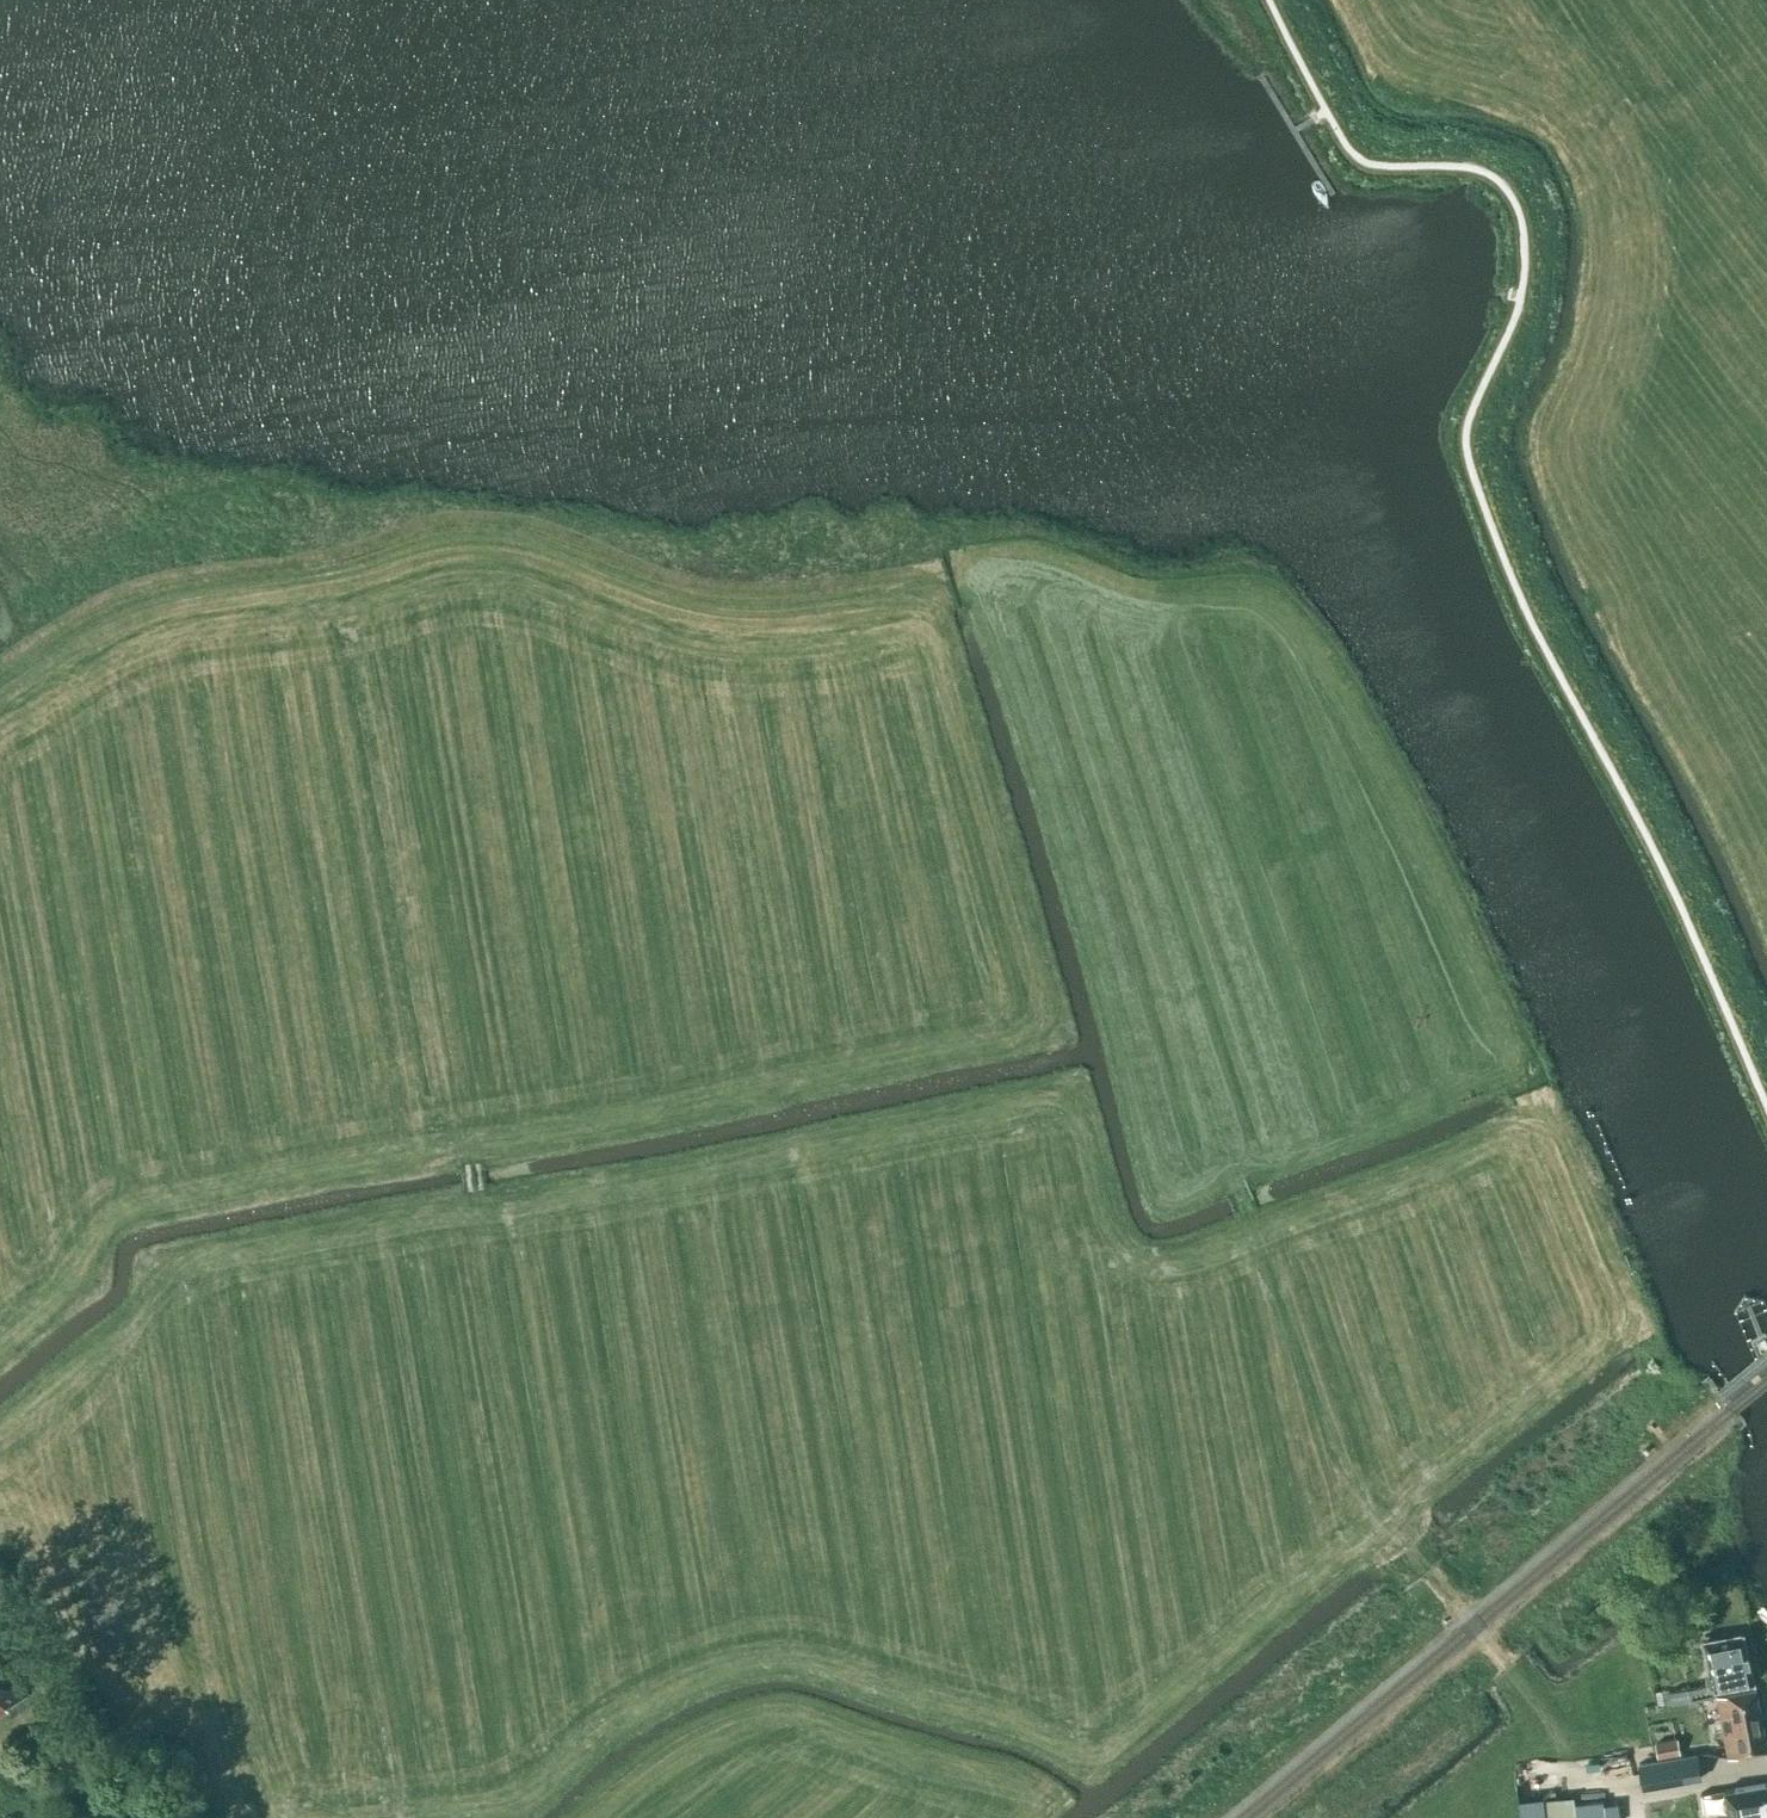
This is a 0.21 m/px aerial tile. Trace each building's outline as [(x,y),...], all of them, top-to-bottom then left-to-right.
[(1668,1691),(1671,1702),(1690,1700),(1716,1695),(1715,1690),(1754,1682),(1745,1632),(1705,1640),(1713,1683),(1688,1688),(1668,1691)] [(0,1638),(0,1715),(8,1711),(5,1707),(32,1690),(0,1638)] [(1728,1757),(1766,1749),(1766,1748),(1756,1688),(1717,1695),(1728,1757)] [(1677,1738),(1654,1742),(1657,1758),(1679,1754),(1677,1738)] [(1642,1790),(1673,1784),(1699,1779),(1694,1754),(1653,1761),(1637,1764),(1642,1790)] [(1734,1789),(1735,1789),(1725,1791),(1729,1817),(1766,1817),(1766,1783),(1734,1789)] [(1519,1799),(1520,1817),(1605,1817),(1603,1799),(1574,1802),(1573,1796),(1544,1799),(1543,1799),(1542,1797),(1519,1799)] [(1665,1813),(1663,1798),(1642,1802),(1644,1816),(1665,1813)]
